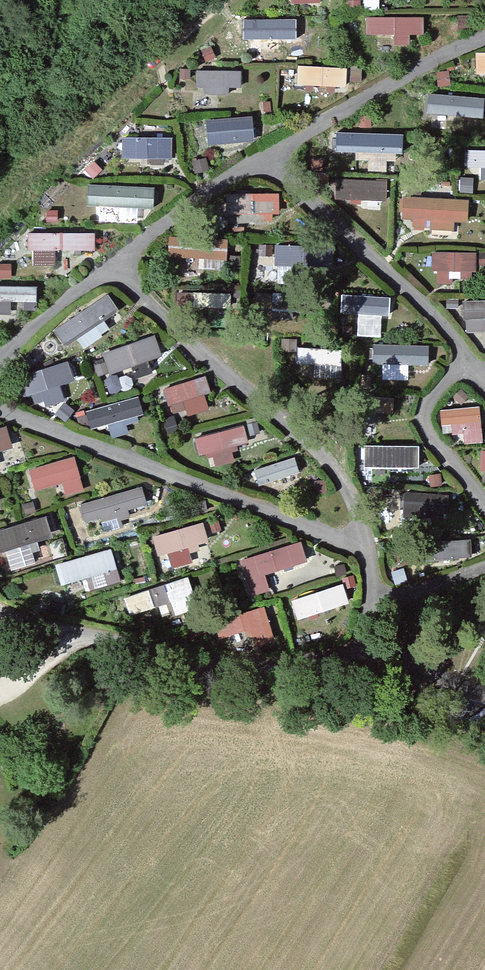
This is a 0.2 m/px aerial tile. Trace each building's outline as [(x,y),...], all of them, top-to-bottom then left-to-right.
[(370,12),(369,31),(429,33),(430,14),(370,12)] [(283,48),(283,30),(293,30),(293,14),(250,14),(251,48),(283,48)] [(302,83),(352,83),(352,62),(302,62),(302,83)] [(245,67),(201,66),(201,88),(245,89),(245,67)] [(432,112),(484,114),(484,92),(433,89),(432,112)] [(210,139),(258,139),(258,113),(209,114),(210,139)] [(407,150),(408,130),(341,128),(340,147),(407,150)] [(124,135),(124,155),(177,154),(176,134),(124,135)] [(472,168),(484,169),(484,146),(472,146),(472,168)] [(339,175),(339,196),(391,198),(392,176),(339,175)] [(96,218),(143,218),(143,204),(159,204),(158,181),(96,182),(96,218)] [(231,214),(285,212),(285,189),(230,190),(231,214)] [(409,194),(410,224),(475,223),(475,193),(409,194)] [(62,262),(62,247),(100,248),(100,229),(34,228),(34,262),(62,262)] [(173,233),(172,254),(204,256),(203,264),(231,265),(233,235),(173,233)] [(280,269),(337,271),(338,244),(281,242),(280,269)] [(481,277),(482,248),(439,246),(438,275),(481,277)] [(42,297),(42,282),(0,282),(0,310),(15,310),(15,297),(42,297)] [(362,333),(390,334),(392,292),(346,290),(345,310),(363,311),(362,333)] [(108,312),(123,304),(117,292),(57,323),(67,341),(80,334),(85,344),(116,328),(108,312)] [(468,295),(468,326),(484,326),(484,295),(468,295)] [(153,356),(167,353),(163,336),(99,352),(107,386),(158,373),(153,356)] [(386,375),(413,376),(414,363),(432,364),(433,342),(378,339),(377,359),(387,359),(386,375)] [(345,373),(346,345),(302,343),(301,358),(316,359),(315,372),(345,373)] [(39,407),(71,396),(65,380),(79,376),(72,357),(26,373),(39,407)] [(176,416),(217,401),(206,372),(165,386),(176,416)] [(115,429),(151,415),(141,390),(89,411),(95,426),(111,420),(115,429)] [(484,435),(484,410),(484,402),(445,405),(448,438),(484,435)] [(21,454),(12,422),(0,425),(0,460),(21,454)] [(198,433),(202,451),(252,440),(248,422),(198,433)] [(422,463),(423,442),(367,439),(367,460),(422,463)] [(38,487),(67,479),(71,492),(90,486),(80,452),(32,466),(38,487)] [(303,452),(258,465),(263,482),(308,469),(303,452)] [(84,499),(90,522),(152,506),(146,483),(84,499)] [(409,488),(407,514),(450,517),(452,490),(409,488)] [(14,567),(39,560),(34,540),(55,534),(49,514),(0,527),(0,552),(10,549),(14,567)] [(196,558),(191,544),(210,538),(203,517),(159,532),(171,566),(196,558)] [(305,536),(242,557),(254,593),(273,586),(268,572),(312,557),(305,536)] [(440,558),(479,556),(479,536),(440,537),(440,558)] [(96,573),(99,585),(127,577),(117,544),(59,562),(65,582),(96,573)] [(128,590),(132,610),(158,604),(161,616),(201,607),(194,575),(128,590)] [(302,617),(353,599),(346,578),(295,596),(302,617)] [(222,611),(226,648),(278,642),(274,606),(222,611)]
